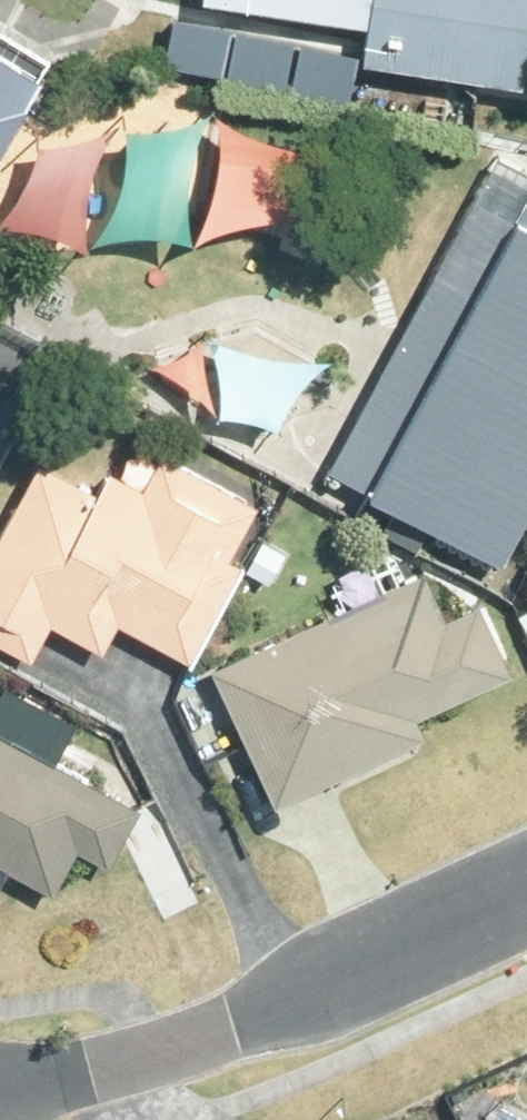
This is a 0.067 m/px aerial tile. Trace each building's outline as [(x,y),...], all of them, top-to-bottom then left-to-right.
[(374,24),(371,49),(526,73),(526,0),(223,0),(374,24)] [(51,82),(0,52),(0,168),(51,82)] [(333,468),(508,563),(526,527),(526,218),(483,194),(333,468)] [(0,543),(0,641),(37,661),(56,624),(107,651),(123,623),(196,663),(249,565),(236,558),(265,504),(166,451),(148,487),(114,469),(102,491),(44,461),(0,543)] [(267,539),(249,570),(274,583),(290,552),(267,539)] [(423,718),(518,672),(484,605),(452,620),(429,571),(218,673),(282,806),(430,734),(423,718)] [(12,868),(57,892),(81,846),(116,864),(145,808),(55,760),(66,739),(18,714),(7,735),(0,731),(0,890),(12,868)]
